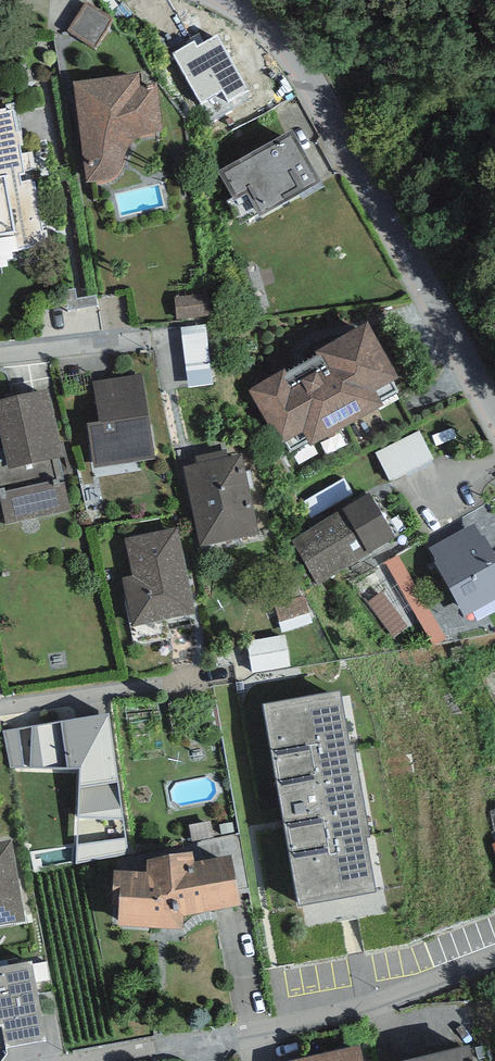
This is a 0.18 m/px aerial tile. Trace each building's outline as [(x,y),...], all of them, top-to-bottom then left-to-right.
[(113,21),(86,3),(68,30),(95,48),(113,21)] [(195,41),(173,53),(201,103),(222,91),(228,101),(248,90),(217,34),(197,46),(195,41)] [(139,73),(73,81),(86,182),(102,181),(109,180),(113,178),(117,174),(121,168),(125,155),(128,147),(131,143),(135,140),(141,137),(163,131),(156,83),(144,86),(141,86),(139,73)] [(8,266),(7,260),(13,259),(12,253),(18,252),(46,246),(34,182),(32,182),(31,179),(21,181),(20,175),(25,175),(24,170),(32,169),(29,153),(21,154),(19,145),(23,144),(21,132),(17,132),(13,109),(6,110),(6,108),(0,109),(0,267),(8,266)] [(321,182),(291,129),(217,171),(234,201),(247,194),(259,217),(321,182)] [(209,297),(176,299),(178,322),(211,320),(209,297)] [(284,369),(249,390),(281,445),(287,441),(292,450),(308,441),(311,445),(383,405),(381,401),(398,391),(393,381),(398,377),(368,321),(315,351),(318,356),(286,372),(284,369)] [(205,372),(202,331),(181,333),(184,374),(205,372)] [(142,374),(94,381),(100,421),(88,423),(95,467),(154,458),(142,374)] [(0,401),(0,432),(8,469),(64,456),(49,390),(0,401)] [(434,460),(420,431),(375,452),(389,481),(434,460)] [(226,449),(195,456),(197,464),(183,466),(200,546),(259,534),(242,453),(228,456),(226,449)] [(0,491),(0,500),(5,524),(71,511),(65,483),(60,484),(59,480),(0,491)] [(370,494),(291,541),(317,584),(396,537),(370,494)] [(428,548),(465,615),(494,599),(494,555),(484,536),(482,537),(475,523),(428,548)] [(178,527),(125,538),(133,575),(122,578),(132,627),(196,614),(178,527)] [(281,639),(248,644),(253,675),(286,669),(281,639)] [(342,692),(265,706),(300,908),(377,894),(342,692)] [(109,713),(2,730),(10,768),(80,768),(76,862),(128,849),(109,713)] [(0,841),(0,925),(26,921),(12,839),(0,841)] [(240,905),(232,855),(195,861),(193,851),(148,860),(147,872),(114,871),(112,905),(119,904),(117,925),(183,930),(184,916),(240,905)] [(0,967),(0,1028),(2,1027),(5,1046),(47,1038),(32,960),(0,967)] [(406,1060),(474,1060),(470,1044),(406,1060)] [(361,1045),(288,1060),(364,1060),(361,1045)]
